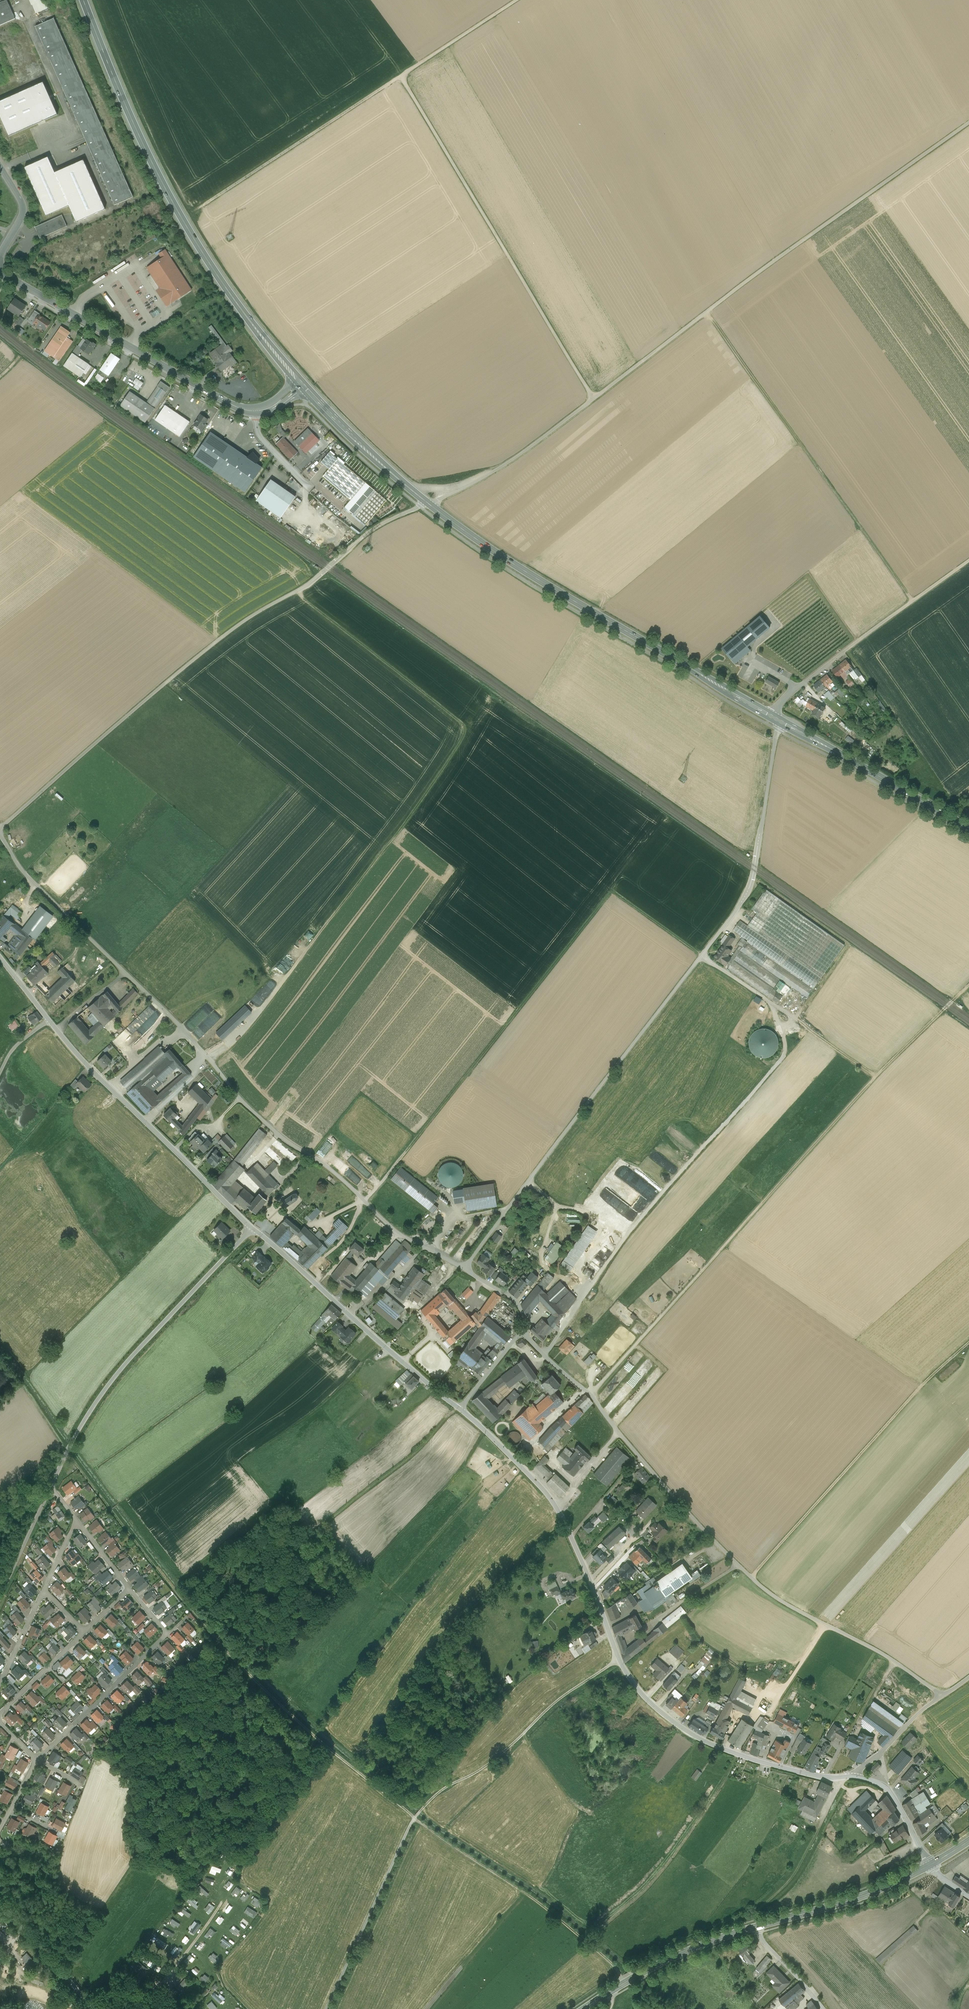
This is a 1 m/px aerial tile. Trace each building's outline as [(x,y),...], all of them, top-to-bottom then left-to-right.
[(0,2),(0,25),(16,18),(8,0),(5,0),(0,2)] [(35,15),(48,9),(44,0),(29,0),(35,15)] [(133,197),(54,19),(35,27),(114,205),(133,197)] [(57,114),(44,83),(0,103),(0,114),(9,135),(57,114)] [(68,207),(54,174),(47,158),(25,167),(46,217),(68,207)] [(76,224),(106,211),(84,161),(54,174),(68,207),(76,224)] [(62,215),(35,227),(40,239),(67,227),(62,215)] [(191,290),(165,250),(160,253),(163,257),(147,268),(152,275),(148,278),(160,296),(162,299),(164,300),(167,298),(168,300),(167,300),(169,304),(170,304),(171,304),(191,290)] [(26,306),(15,299),(8,309),(19,316),(26,306)] [(40,314),(35,311),(30,318),(35,321),(39,315),(40,314)] [(50,323),(39,315),(35,321),(34,323),(45,330),(50,323)] [(25,320),(19,316),(14,323),(20,327),(25,320)] [(70,333),(61,326),(44,351),(49,354),(59,361),(73,342),(67,338),(70,333)] [(221,345),(210,355),(213,360),(214,359),(215,360),(214,361),(216,363),(215,363),(218,367),(219,366),(220,368),(221,367),(224,370),(230,365),(231,367),(235,364),(232,360),(234,359),(229,353),(232,351),(228,345),(227,347),(211,326),(208,328),(221,345)] [(90,342),(87,340),(81,348),(81,349),(82,350),(89,354),(95,345),(91,342),(90,342)] [(81,348),(77,346),(72,353),(78,357),(79,356),(79,355),(82,350),(81,349),(81,348)] [(78,357),(72,353),(64,366),(81,377),(89,365),(78,357)] [(112,353),(100,370),(106,375),(108,376),(120,359),(112,353)] [(89,365),(81,377),(83,379),(92,366),(89,365)] [(101,383),(104,378),(98,374),(94,379),(101,383)] [(137,377),(133,383),(135,384),(134,387),(139,390),(144,382),(137,377)] [(163,390),(166,392),(166,393),(170,387),(161,381),(157,386),(157,387),(161,389),(161,388),(163,390)] [(157,387),(146,403),(155,409),(166,392),(163,390),(161,388),(161,389),(157,387)] [(146,403),(130,391),(120,406),(145,423),(155,409),(146,403)] [(190,422),(165,405),(155,420),(180,437),(190,422)] [(201,415),(194,425),(201,430),(205,424),(208,420),(201,415)] [(278,432),(284,438),(287,435),(282,429),(280,424),(277,427),(278,432)] [(308,429),(294,442),(299,446),(312,433),(308,429)] [(262,468),(210,432),(193,457),(245,492),(262,468)] [(312,433),(299,446),(306,454),(320,441),(312,433)] [(298,453),(284,438),(282,440),(281,439),(278,442),(279,444),(277,445),(291,460),(298,453)] [(329,452),(321,462),(329,469),(337,459),(334,456),(329,452)] [(386,501),(344,464),(337,459),(329,469),(323,477),(348,498),(350,500),(347,504),(344,507),(366,525),(386,501)] [(295,497),(271,480),(256,501),(281,518),(295,497)] [(770,627),(760,615),(722,648),(735,664),(751,650),(748,646),(770,627)] [(852,667),(846,660),(840,665),(846,672),(852,667)] [(846,672),(840,665),(833,671),(839,677),(846,672)] [(833,681),(827,674),(821,680),(826,686),(833,681)] [(780,682),(769,676),(765,682),(776,688),(780,682)] [(845,682),(850,687),(854,684),(849,678),(845,682)] [(826,686),(821,680),(814,685),(819,692),(826,686)] [(814,711),(818,703),(810,698),(806,706),(814,711)] [(825,707),(818,703),(814,711),(812,714),(819,718),(825,707)] [(826,716),(831,721),(836,716),(831,712),(826,716)] [(74,890),(78,886),(80,888),(83,885),(78,881),(72,888),(74,890)] [(807,998),(845,945),(766,889),(752,909),(757,913),(748,926),(740,920),(733,930),(743,937),(737,944),(740,946),(731,958),(732,959),(726,967),(777,1004),(783,996),(773,989),(780,979),(807,998)] [(14,906),(13,905),(11,908),(21,915),(22,913),(13,906),(14,906)] [(41,907),(29,922),(41,931),(53,916),(44,909),(41,907)] [(21,915),(11,908),(7,912),(11,914),(18,919),(21,915)] [(0,920),(0,940),(3,936),(10,928),(14,924),(9,920),(4,916),(0,920)] [(29,922),(23,930),(18,936),(17,935),(16,935),(8,946),(21,956),(33,939),(35,940),(41,931),(29,922)] [(305,935),(288,956),(293,961),(310,940),(305,935)] [(729,948),(736,939),(730,935),(713,958),(726,967),(732,959),(731,958),(729,956),(733,951),(729,948)] [(53,952),(40,964),(44,968),(50,962),(54,966),(55,967),(55,966),(62,961),(53,952)] [(40,964),(38,962),(35,964),(37,966),(34,969),(42,978),(48,972),(44,968),(40,964)] [(68,963),(63,968),(68,973),(72,977),(77,972),(68,963)] [(35,964),(30,967),(28,968),(31,972),(27,976),(35,985),(42,978),(34,969),(37,966),(35,964)] [(63,968),(58,972),(64,977),(68,973),(63,968)] [(64,977),(50,991),(43,984),(38,988),(52,1003),(60,996),(68,988),(75,981),(72,977),(68,973),(64,977)] [(75,981),(68,988),(72,993),(80,986),(75,981)] [(262,1000),(269,992),(274,986),(269,983),(264,990),(267,993),(265,996),(263,995),(261,997),(260,998),(262,1000)] [(72,993),(68,988),(60,996),(63,998),(64,1000),(72,993)] [(134,989),(125,998),(129,1002),(138,993),(134,989)] [(118,1004),(107,991),(99,998),(109,1010),(113,1006),(115,1009),(118,1012),(122,1009),(118,1004)] [(755,995),(752,1000),(758,1004),(761,999),(755,995)] [(63,998),(60,996),(52,1003),(55,1006),(63,998)] [(99,998),(88,1007),(100,1020),(104,1026),(118,1012),(115,1009),(111,1013),(109,1010),(99,998)] [(125,998),(118,1004),(122,1009),(129,1002),(125,998)] [(151,1004),(123,1032),(114,1040),(126,1040),(157,1010),(151,1004)] [(245,1006),(235,1015),(242,1021),(251,1012),(245,1006)] [(100,1020),(88,1007),(78,1016),(82,1022),(88,1018),(94,1025),(100,1020)] [(157,1010),(126,1040),(133,1045),(154,1024),(161,1014),(157,1010)] [(37,1011),(28,1017),(34,1025),(42,1019),(37,1011)] [(235,1015),(231,1019),(237,1026),(242,1021),(235,1015)] [(82,1022),(78,1016),(68,1024),(86,1044),(89,1041),(94,1036),(89,1030),(82,1022)] [(231,1019),(216,1033),(222,1040),(237,1026),(231,1019)] [(94,1025),(89,1030),(94,1036),(104,1026),(100,1020),(94,1025)] [(749,1042),(749,1046),(750,1050),(753,1053),(756,1056),(759,1057),(763,1058),(767,1057),(771,1056),(774,1053),(777,1050),(778,1046),(779,1042),(778,1038),(776,1035),(773,1032),(770,1030),(766,1029),(762,1028),(758,1030),(755,1032),(752,1034),(750,1038),(749,1042)] [(159,1046),(144,1059),(145,1060),(153,1069),(168,1057),(165,1053),(159,1046)] [(183,1065),(169,1049),(165,1053),(168,1057),(178,1067),(179,1068),(183,1065)] [(105,1054),(97,1061),(104,1068),(112,1061),(105,1054)] [(153,1069),(152,1071),(157,1076),(160,1081),(161,1082),(178,1067),(168,1057),(153,1069)] [(145,1060),(120,1081),(129,1091),(143,1079),(152,1071),(153,1069),(145,1060)] [(187,1069),(157,1095),(162,1100),(191,1074),(187,1069)] [(152,1071),(143,1079),(152,1090),(161,1082),(160,1081),(158,1082),(154,1078),(157,1076),(152,1071)] [(83,1077),(78,1082),(76,1084),(77,1085),(85,1092),(91,1085),(83,1077)] [(129,1091),(127,1093),(146,1114),(162,1100),(157,1095),(152,1090),(143,1079),(129,1091)] [(199,1103),(184,1124),(189,1128),(194,1121),(207,1105),(211,1099),(212,1099),(196,1084),(188,1092),(199,1103)] [(197,1124),(210,1107),(207,1105),(194,1121),(197,1124)] [(171,1108),(169,1110),(164,1115),(171,1121),(174,1118),(177,1115),(178,1113),(175,1110),(174,1111),(171,1108)] [(182,1126),(174,1118),(171,1121),(179,1130),(184,1135),(189,1128),(184,1124),(182,1126)] [(259,1128),(234,1160),(235,1161),(242,1166),(267,1134),(259,1128)] [(198,1134),(190,1141),(194,1144),(191,1147),(195,1152),(198,1148),(198,1149),(200,1147),(205,1142),(200,1136),(198,1134)] [(234,1145),(224,1136),(222,1137),(219,1141),(218,1141),(219,1142),(228,1151),(234,1145)] [(215,1137),(211,1141),(215,1145),(217,1143),(219,1142),(218,1141),(219,1141),(215,1137)] [(208,1139),(205,1142),(200,1147),(204,1152),(212,1144),(208,1139)] [(217,1156),(215,1154),(218,1151),(216,1149),(215,1150),(212,1152),(214,1153),(211,1156),(207,1159),(211,1163),(212,1162),(215,1165),(222,1159),(218,1155),(217,1156)] [(656,1150),(648,1159),(661,1172),(666,1167),(668,1169),(671,1165),(656,1150)] [(378,1168),(380,1164),(365,1156),(363,1159),(378,1168)] [(234,1160),(213,1184),(214,1185),(235,1161),(234,1160)] [(235,1161),(214,1185),(222,1194),(235,1180),(245,1169),(242,1166),(235,1161)] [(274,1162),(265,1170),(268,1174),(278,1165),(274,1162)] [(440,1182),(442,1184),(445,1186),(448,1187),(452,1188),(455,1187),(459,1185),(461,1182),(463,1179),(463,1175),(463,1172),(461,1168),(459,1165),(456,1163),(453,1162),(449,1162),(445,1163),(442,1165),(440,1168),(438,1171),(438,1175),(438,1178),(440,1182)] [(265,1170),(257,1163),(253,1166),(271,1185),(273,1187),(274,1187),(278,1184),(268,1174),(265,1170)] [(271,1185),(253,1166),(247,1173),(262,1189),(260,1193),(263,1196),(273,1187),(271,1185)] [(391,1179),(405,1190),(428,1209),(438,1197),(401,1168),(391,1179)] [(235,1180),(222,1194),(223,1194),(225,1197),(226,1198),(231,1203),(235,1200),(244,1188),(235,1180)] [(614,1189),(612,1188),(613,1186),(607,1183),(605,1188),(613,1192),(614,1189)] [(463,1189),(466,1210),(496,1206),(493,1184),(463,1189)] [(273,1187),(263,1196),(265,1198),(275,1188),(274,1187),(273,1187)] [(254,1197),(244,1188),(235,1200),(237,1202),(246,1209),(248,1206),(252,1202),(250,1201),(254,1197)] [(252,1202),(248,1206),(256,1213),(267,1200),(263,1196),(260,1193),(252,1202)] [(293,1194),(284,1200),(285,1203),(288,1206),(297,1200),(298,1197),(296,1194),(293,1194)] [(317,1208),(308,1217),(312,1221),(321,1212),(317,1208)] [(301,1231),(286,1218),(282,1222),(294,1232),(297,1235),(301,1231)] [(339,1218),(333,1225),(336,1228),(342,1234),(348,1227),(339,1218)] [(294,1232),(282,1222),(270,1236),(282,1247),(286,1242),(294,1232)] [(230,1231),(221,1223),(214,1230),(223,1238),(225,1236),(230,1231)] [(560,1264),(570,1271),(597,1232),(588,1225),(560,1264)] [(301,1231),(297,1235),(298,1236),(300,1237),(307,1229),(306,1228),(304,1226),(301,1231)] [(336,1228),(326,1238),(323,1235),(319,1240),(328,1248),(342,1234),(336,1228)] [(309,1245),(306,1248),(305,1248),(302,1251),(304,1253),(298,1260),(307,1268),(328,1248),(319,1240),(314,1235),(310,1231),(307,1229),(300,1237),(309,1245)] [(323,1235),(319,1231),(317,1233),(314,1235),(319,1240),(323,1235)] [(492,1239),(499,1242),(503,1234),(496,1231),(492,1239)] [(225,1236),(223,1238),(219,1242),(222,1245),(228,1239),(225,1236)] [(396,1240),(381,1257),(385,1262),(401,1244),(396,1240)] [(413,1248),(407,1242),(405,1240),(401,1244),(409,1252),(413,1248)] [(363,1249),(355,1242),(349,1249),(351,1250),(346,1257),(349,1260),(354,1253),(358,1256),(363,1249)] [(545,1259),(553,1263),(564,1247),(557,1242),(545,1259)] [(385,1262),(380,1268),(388,1275),(392,1271),(402,1260),(409,1252),(401,1244),(385,1262)] [(302,1251),(294,1245),(292,1247),(292,1248),(289,1246),(285,1250),(298,1260),(304,1253),(302,1251)] [(258,1251),(252,1257),(256,1261),(261,1255),(262,1255),(258,1251)] [(599,1251),(593,1262),(595,1263),(592,1268),(599,1272),(607,1256),(599,1251)] [(409,1252),(402,1260),(405,1263),(413,1256),(409,1252)] [(478,1262),(486,1268),(489,1263),(488,1262),(490,1259),(484,1254),(478,1262)] [(266,1260),(261,1255),(256,1261),(259,1264),(257,1266),(262,1271),(264,1269),(265,1270),(267,1270),(268,1268),(268,1267),(271,1263),(267,1259),(266,1260)] [(349,1260),(346,1257),(331,1276),(345,1287),(352,1279),(348,1276),(357,1266),(349,1260)] [(381,1257),(374,1265),(379,1269),(380,1268),(385,1262),(381,1257)] [(365,1269),(352,1285),(359,1292),(360,1291),(373,1276),(379,1269),(374,1265),(371,1262),(369,1264),(365,1269)] [(494,1270),(495,1268),(489,1263),(486,1268),(483,1271),(489,1276),(489,1275),(494,1270)] [(425,1274),(414,1266),(409,1274),(419,1281),(425,1274)] [(584,1273),(590,1277),(594,1271),(587,1267),(584,1273)] [(388,1275),(380,1268),(379,1269),(373,1276),(378,1280),(379,1281),(382,1284),(386,1282),(390,1277),(388,1275)] [(501,1272),(499,1275),(495,1280),(503,1286),(509,1278),(501,1272)] [(520,1286),(524,1289),(528,1284),(530,1286),(538,1276),(532,1272),(528,1278),(523,1274),(517,1282),(521,1285),(520,1286)] [(547,1273),(537,1284),(543,1290),(554,1278),(547,1273)] [(409,1274),(400,1285),(401,1285),(398,1289),(407,1295),(412,1299),(418,1289),(415,1287),(419,1281),(409,1274)] [(373,1276),(360,1291),(365,1295),(378,1280),(373,1276)] [(394,1280),(390,1286),(396,1290),(397,1291),(398,1289),(401,1285),(400,1285),(394,1280)] [(424,1281),(422,1284),(419,1281),(415,1287),(418,1289),(412,1299),(418,1303),(430,1286),(424,1281)] [(546,1294),(564,1313),(569,1309),(576,1298),(560,1281),(546,1294)] [(509,1292),(517,1298),(524,1289),(520,1286),(521,1285),(517,1282),(509,1292)] [(521,1305),(528,1319),(532,1314),(530,1312),(540,1301),(546,1293),(543,1290),(537,1284),(521,1305)] [(359,1292),(352,1285),(348,1290),(349,1290),(356,1295),(359,1292)] [(462,1293),(467,1298),(474,1290),(469,1286),(462,1293)] [(463,1309),(445,1288),(439,1294),(448,1304),(457,1314),(463,1309)] [(407,1295),(398,1289),(397,1291),(396,1290),(395,1293),(395,1294),(403,1300),(407,1295)] [(486,1302),(493,1308),(501,1297),(494,1292),(486,1302)] [(546,1294),(546,1293),(540,1301),(553,1314),(559,1321),(564,1313),(546,1294)] [(436,1329),(442,1324),(436,1316),(448,1304),(439,1294),(421,1310),(436,1329)] [(383,1296),(376,1303),(396,1319),(402,1312),(395,1306),(398,1303),(388,1295),(385,1298),(383,1296)] [(483,1320),(484,1321),(493,1308),(486,1302),(478,1314),(483,1320)] [(341,1313),(331,1304),(325,1311),(329,1315),(324,1320),(326,1321),(326,1322),(331,1316),(335,1320),(341,1313)] [(467,1314),(463,1309),(457,1314),(461,1319),(467,1314)] [(325,1311),(320,1317),(321,1317),(324,1320),(329,1315),(325,1311)] [(470,1317),(475,1324),(479,1328),(484,1321),(483,1320),(478,1314),(476,1312),(470,1317)] [(470,1317),(467,1314),(461,1319),(448,1331),(445,1327),(439,1332),(450,1346),(475,1324),(470,1317)] [(559,1321),(553,1314),(546,1321),(551,1327),(549,1329),(551,1331),(553,1328),(555,1325),(559,1321)] [(498,1342),(503,1346),(511,1336),(487,1316),(480,1327),(486,1331),(498,1342)] [(321,1317),(306,1334),(311,1338),(326,1321),(324,1320),(321,1317)] [(543,1318),(537,1325),(546,1333),(549,1329),(551,1327),(546,1321),(543,1318)] [(338,1322),(332,1329),(337,1333),(337,1332),(342,1327),(343,1326),(338,1322)] [(436,1329),(439,1332),(445,1327),(442,1324),(436,1329)] [(533,1326),(530,1330),(542,1341),(546,1337),(544,1335),(546,1333),(537,1325),(536,1325),(534,1327),(533,1326)] [(347,1330),(346,1331),(342,1327),(337,1332),(342,1336),(341,1336),(348,1342),(349,1342),(351,1340),(350,1339),(356,1333),(349,1327),(347,1329),(347,1330)] [(468,1343),(474,1347),(486,1331),(480,1327),(468,1343)] [(567,1339),(559,1348),(567,1354),(574,1346),(567,1339)] [(526,1344),(522,1340),(518,1344),(522,1348),(526,1344)] [(491,1350),(496,1354),(503,1346),(498,1342),(491,1350)] [(468,1365),(474,1370),(485,1357),(482,1354),(474,1347),(468,1343),(458,1357),(468,1365)] [(485,1357),(491,1350),(488,1347),(482,1354),(485,1357)] [(485,1357),(490,1361),(496,1354),(491,1350),(485,1357)] [(585,1363),(588,1365),(594,1359),(591,1356),(585,1363)] [(468,1365),(458,1357),(455,1361),(464,1369),(468,1365)] [(474,1370),(479,1374),(490,1361),(485,1357),(474,1370)] [(533,1371),(524,1358),(517,1363),(518,1364),(526,1375),(528,1376),(533,1371)] [(526,1375),(518,1364),(482,1393),(488,1399),(498,1391),(496,1389),(505,1383),(509,1388),(526,1375)] [(404,1382),(411,1374),(407,1370),(395,1382),(400,1386),(404,1382)] [(537,1376),(533,1371),(528,1376),(531,1381),(537,1376)] [(419,1381),(411,1374),(404,1382),(412,1389),(419,1381)] [(560,1385),(552,1375),(542,1383),(541,1384),(541,1386),(543,1388),(545,1388),(550,1393),(553,1391),(560,1385)] [(488,1399),(482,1393),(472,1400),(493,1422),(502,1414),(520,1395),(514,1390),(497,1409),(488,1399)] [(563,1402),(553,1391),(550,1393),(548,1395),(558,1406),(563,1402)] [(539,1423),(558,1406),(548,1395),(546,1397),(543,1394),(512,1422),(529,1440),(543,1427),(539,1423)] [(589,1398),(585,1394),(551,1426),(539,1441),(544,1447),(542,1449),(547,1452),(593,1403),(589,1398)] [(591,1457),(578,1444),(575,1448),(576,1450),(574,1452),(584,1462),(586,1460),(587,1461),(591,1457)] [(564,1464),(573,1453),(565,1447),(556,1458),(564,1464)] [(594,1474),(606,1485),(629,1458),(616,1447),(594,1474)] [(574,1476),(584,1462),(574,1452),(573,1453),(564,1464),(562,1466),(574,1476)] [(547,1482),(554,1474),(544,1465),(549,1459),(545,1456),(535,1466),(546,1476),(543,1479),(547,1482)] [(649,1477),(642,1468),(639,1470),(635,1473),(642,1482),(649,1477)] [(570,1487),(555,1473),(554,1474),(547,1482),(546,1482),(561,1496),(570,1487)] [(615,1492),(621,1497),(630,1487),(624,1481),(615,1492)] [(63,1488),(68,1494),(76,1488),(71,1482),(63,1488)] [(608,1500),(613,1504),(617,1500),(612,1496),(608,1500)] [(71,1503),(75,1509),(80,1506),(84,1503),(80,1498),(77,1500),(76,1498),(75,1498),(75,1500),(71,1503)] [(652,1508),(646,1502),(639,1508),(639,1507),(635,1511),(639,1514),(642,1517),(649,1510),(650,1511),(652,1508)] [(65,1516),(58,1506),(53,1510),(56,1514),(59,1518),(61,1517),(62,1518),(65,1516)] [(80,1515),(84,1521),(88,1518),(93,1515),(89,1509),(86,1511),(85,1510),(84,1510),(84,1512),(80,1515)] [(598,1517),(603,1522),(608,1517),(603,1511),(598,1517)] [(595,1516),(589,1521),(591,1524),(598,1518),(595,1516)] [(589,1521),(583,1526),(588,1532),(594,1527),(591,1524),(589,1521)] [(89,1527),(94,1533),(98,1530),(102,1527),(98,1522),(95,1524),(95,1522),(93,1522),(93,1524),(89,1527)] [(652,1532),(657,1526),(654,1523),(649,1529),(652,1532)] [(657,1526),(652,1532),(655,1536),(653,1538),(656,1541),(666,1531),(659,1524),(657,1526)] [(619,1526),(602,1541),(609,1548),(626,1533),(619,1526)] [(61,1534),(56,1528),(51,1533),(53,1535),(52,1536),(52,1537),(53,1538),(57,1541),(63,1536),(61,1534)] [(86,1542),(80,1534),(74,1539),(77,1543),(76,1544),(78,1544),(79,1544),(81,1546),(86,1542)] [(98,1539),(103,1545),(107,1542),(111,1539),(107,1534),(104,1536),(104,1534),(102,1534),(102,1536),(98,1539)] [(51,1544),(49,1542),(44,1546),(46,1549),(45,1550),(46,1551),(47,1551),(50,1555),(56,1550),(51,1544)] [(115,1544),(115,1543),(110,1547),(106,1550),(111,1556),(116,1553),(117,1553),(117,1552),(116,1551),(119,1549),(115,1544)] [(651,1559),(639,1546),(634,1551),(642,1559),(646,1563),(651,1559)] [(40,1556),(41,1555),(44,1552),(39,1547),(35,1550),(40,1555),(40,1556)] [(75,1554),(72,1550),(66,1555),(69,1559),(69,1560),(70,1561),(71,1560),(74,1562),(79,1559),(75,1554)] [(597,1561),(600,1564),(607,1558),(599,1550),(593,1556),(597,1560),(597,1561)] [(642,1559),(634,1551),(629,1556),(637,1565),(642,1559)] [(78,1554),(75,1554),(79,1559),(74,1562),(71,1560),(70,1561),(70,1562),(73,1566),(80,1560),(81,1562),(83,1560),(80,1555),(78,1554)] [(50,1564),(43,1556),(38,1560),(40,1563),(39,1564),(39,1565),(40,1565),(44,1569),(50,1564)] [(132,1562),(127,1557),(118,1564),(122,1570),(126,1567),(132,1562)] [(91,1567),(96,1572),(99,1570),(103,1566),(104,1565),(99,1560),(95,1563),(91,1567)] [(91,1567),(95,1563),(93,1561),(88,1566),(95,1574),(96,1572),(91,1567)] [(631,1563),(629,1566),(634,1571),(635,1572),(638,1570),(631,1563)] [(629,1566),(627,1564),(624,1566),(621,1569),(621,1570),(619,1572),(620,1573),(620,1576),(621,1577),(623,1577),(626,1579),(634,1571),(629,1566)] [(681,1565),(656,1582),(666,1600),(671,1597),(669,1593),(690,1578),(681,1565)] [(69,1574),(64,1567),(58,1572),(61,1576),(61,1578),(62,1578),(64,1577),(66,1580),(71,1576),(69,1574)] [(139,1574),(134,1568),(126,1575),(130,1581),(134,1578),(139,1574)] [(32,1577),(37,1583),(43,1578),(36,1570),(31,1574),(33,1576),(32,1577)] [(100,1578),(105,1583),(113,1576),(107,1570),(103,1575),(100,1578)] [(136,1580),(138,1582),(142,1579),(143,1579),(144,1578),(150,1573),(148,1571),(136,1580)] [(90,1579),(92,1581),(99,1574),(98,1573),(96,1575),(95,1575),(90,1579)] [(100,1578),(103,1575),(101,1573),(95,1578),(97,1580),(99,1579),(104,1585),(105,1583),(100,1578)] [(638,1602),(637,1602),(644,1612),(654,1609),(665,1601),(666,1600),(656,1582),(653,1577),(645,1582),(647,1585),(637,1592),(642,1599),(638,1602)] [(30,1584),(31,1585),(33,1583),(28,1578),(25,1580),(27,1581),(22,1585),(25,1588),(30,1584)] [(606,1589),(610,1593),(618,1584),(612,1578),(604,1586),(606,1589)] [(134,1585),(139,1592),(147,1585),(143,1579),(142,1579),(138,1582),(134,1585)] [(556,1596),(561,1594),(560,1592),(555,1580),(547,1584),(552,1596),(555,1595),(556,1596)] [(57,1581),(51,1587),(55,1591),(55,1592),(56,1592),(57,1591),(60,1594),(64,1589),(57,1581)] [(108,1589),(114,1594),(121,1587),(116,1582),(112,1585),(108,1589)] [(108,1589),(112,1585),(110,1583),(105,1588),(112,1595),(114,1594),(108,1589)] [(25,1590),(31,1597),(36,1592),(31,1585),(30,1584),(25,1588),(26,1589),(25,1590)] [(97,1596),(104,1589),(102,1586),(94,1593),(97,1596)] [(574,1594),(572,1588),(561,1594),(563,1599),(566,1597),(567,1600),(575,1596),(574,1594)] [(610,1593),(606,1589),(602,1593),(606,1599),(611,1594),(610,1593)] [(156,1595),(152,1590),(149,1593),(148,1594),(144,1597),(149,1603),(153,1600),(154,1600),(154,1599),(154,1597),(156,1595)] [(630,1593),(622,1598),(625,1601),(629,1608),(637,1603),(636,1601),(630,1593)] [(666,1600),(665,1601),(668,1605),(676,1600),(673,1595),(671,1597),(666,1600)] [(94,1600),(98,1604),(100,1602),(94,1596),(92,1598),(94,1600)] [(19,1604),(24,1611),(30,1605),(24,1599),(23,1598),(19,1602),(20,1603),(19,1604)] [(133,1603),(128,1598),(122,1604),(120,1605),(125,1610),(127,1607),(128,1608),(130,1608),(130,1607),(133,1603)] [(622,1598),(615,1603),(616,1606),(625,1601),(622,1598)] [(88,1605),(95,1613),(101,1608),(98,1604),(94,1600),(88,1605)] [(162,1602),(159,1604),(157,1605),(154,1608),(158,1614),(163,1611),(164,1611),(164,1610),(163,1609),(166,1607),(162,1602)] [(615,1603),(607,1609),(611,1620),(620,1616),(616,1606),(615,1603)] [(46,1608),(43,1611),(48,1616),(55,1609),(50,1604),(46,1608)] [(17,1612),(18,1613),(21,1611),(15,1605),(12,1607),(16,1612),(17,1612)] [(43,1611),(46,1608),(44,1606),(39,1610),(46,1618),(48,1616),(43,1611)] [(681,1606),(662,1621),(667,1627),(686,1612),(681,1606)] [(77,1614),(85,1623),(91,1618),(88,1614),(83,1609),(77,1614)] [(145,1617),(140,1611),(133,1618),(138,1624),(145,1617)] [(12,1618),(18,1625),(24,1619),(18,1613),(17,1612),(16,1612),(12,1616),(14,1617),(12,1618)] [(197,1619),(190,1612),(187,1615),(189,1618),(191,1616),(195,1621),(197,1619)] [(175,1618),(172,1613),(170,1614),(167,1616),(163,1619),(168,1626),(172,1623),(173,1623),(174,1621),(173,1620),(175,1618)] [(53,1620),(52,1621),(56,1625),(58,1623),(59,1624),(61,1624),(61,1623),(65,1620),(59,1614),(53,1620)] [(117,1620),(111,1614),(105,1620),(109,1623),(109,1625),(110,1625),(111,1624),(114,1626),(118,1622),(117,1620)] [(641,1626),(635,1615),(629,1618),(634,1628),(635,1629),(641,1626)] [(634,1628),(629,1618),(612,1627),(616,1638),(621,1635),(634,1628)] [(188,1635),(189,1635),(190,1634),(194,1629),(187,1622),(182,1628),(188,1635)] [(154,1634),(154,1633),(157,1629),(152,1623),(144,1631),(149,1635),(151,1633),(152,1634),(154,1634)] [(624,1639),(623,1640),(617,1641),(624,1662),(667,1629),(663,1623),(651,1633),(652,1634),(644,1640),(641,1636),(627,1648),(624,1639)] [(5,1632),(10,1638),(16,1632),(11,1626),(10,1625),(9,1625),(5,1629),(6,1630),(5,1632)] [(76,1632),(70,1625),(67,1628),(71,1632),(68,1635),(66,1637),(68,1639),(76,1632)] [(106,1631),(100,1625),(94,1630),(98,1634),(98,1635),(100,1635),(101,1634),(103,1637),(108,1632),(106,1631)] [(40,1629),(33,1626),(29,1635),(35,1638),(36,1635),(37,1636),(39,1635),(38,1633),(40,1629)] [(586,1638),(588,1643),(595,1639),(594,1636),(592,1633),(591,1629),(585,1632),(580,1635),(582,1640),(586,1638)] [(172,1638),(178,1645),(183,1640),(184,1639),(177,1632),(172,1638)] [(192,1639),(193,1637),(190,1634),(189,1635),(188,1635),(186,1637),(195,1646),(197,1644),(192,1639)] [(7,1649),(10,1646),(2,1637),(1,1635),(0,1636),(0,1642),(7,1649)] [(95,1641),(89,1635),(84,1641),(87,1644),(87,1645),(89,1646),(90,1645),(92,1647),(97,1643),(95,1641)] [(187,1644),(183,1640),(178,1645),(176,1647),(182,1652),(185,1649),(183,1647),(187,1644)] [(137,1641),(131,1647),(138,1654),(144,1648),(139,1643),(137,1641)] [(162,1647),(168,1655),(173,1650),(174,1649),(167,1642),(162,1647)] [(49,1649),(54,1654),(59,1649),(55,1645),(54,1644),(52,1646),(49,1649)] [(584,1653),(591,1649),(589,1646),(587,1644),(581,1649),(584,1653)] [(669,1651),(677,1659),(684,1651),(675,1644),(669,1651)] [(85,1652),(79,1646),(73,1651),(76,1655),(76,1656),(78,1656),(79,1655),(81,1658),(86,1653),(85,1652)] [(176,1653),(173,1650),(168,1655),(166,1657),(169,1659),(171,1662),(173,1659),(172,1658),(176,1653)] [(701,1660),(706,1664),(715,1654),(709,1650),(705,1655),(705,1656),(701,1660)] [(28,1655),(24,1651),(19,1657),(22,1660),(22,1662),(24,1662),(25,1661),(27,1663),(32,1659),(28,1655)] [(124,1661),(128,1664),(133,1659),(127,1652),(126,1651),(121,1655),(124,1658),(123,1659),(123,1661),(124,1661)] [(39,1657),(44,1663),(49,1658),(46,1654),(44,1652),(39,1657)] [(157,1652),(151,1657),(155,1661),(155,1662),(157,1662),(158,1661),(160,1663),(164,1659),(163,1658),(157,1652)] [(115,1661),(116,1663),(118,1661),(113,1655),(111,1657),(114,1661),(108,1667),(111,1670),(113,1668),(110,1666),(115,1661)] [(68,1656),(60,1663),(61,1664),(64,1668),(67,1666),(68,1667),(70,1666),(70,1665),(73,1662),(68,1656)] [(669,1668),(657,1658),(651,1665),(656,1670),(658,1672),(656,1676),(659,1679),(664,1674),(667,1671),(669,1668)] [(61,1664),(60,1663),(58,1661),(53,1666),(53,1670),(56,1670),(61,1664)] [(113,1671),(117,1675),(123,1669),(116,1663),(115,1661),(110,1666),(113,1668),(111,1670),(112,1671),(113,1671)] [(143,1665),(141,1667),(146,1672),(148,1672),(149,1672),(151,1673),(152,1671),(154,1671),(155,1673),(158,1673),(161,1671),(159,1670),(157,1672),(153,1668),(150,1664),(149,1664),(149,1663),(148,1662),(146,1662),(145,1663),(144,1663),(143,1665)] [(18,1666),(12,1671),(15,1675),(15,1676),(17,1676),(18,1675),(20,1678),(25,1673),(24,1672),(18,1666)] [(104,1673),(107,1676),(109,1673),(103,1666),(100,1669),(104,1673)] [(690,1680),(693,1682),(702,1671),(700,1669),(690,1680)] [(78,1672),(71,1678),(76,1683),(79,1680),(80,1681),(82,1681),(82,1680),(85,1676),(79,1671),(78,1672)] [(138,1680),(140,1683),(144,1679),(144,1678),(137,1671),(131,1677),(134,1679),(134,1680),(136,1682),(138,1680)] [(674,1671),(671,1675),(676,1679),(677,1679),(678,1680),(680,1677),(674,1671)] [(98,1679),(105,1686),(111,1680),(107,1676),(104,1673),(98,1679)] [(54,1680),(49,1674),(41,1682),(42,1683),(42,1684),(43,1684),(45,1685),(47,1686),(47,1685),(51,1685),(51,1684),(54,1680)] [(663,1684),(669,1690),(677,1680),(676,1679),(671,1675),(663,1684)] [(146,1676),(144,1678),(144,1679),(149,1685),(152,1682),(146,1676)] [(731,1695),(753,1707),(757,1699),(741,1690),(746,1681),(740,1678),(731,1695)] [(10,1685),(16,1690),(18,1688),(9,1679),(7,1681),(10,1685)] [(133,1687),(127,1681),(121,1686),(128,1693),(132,1689),(134,1688),(133,1687)] [(89,1694),(93,1698),(98,1693),(101,1690),(95,1684),(92,1688),(90,1688),(90,1690),(92,1691),(89,1694)] [(4,1693),(8,1698),(16,1690),(10,1685),(7,1688),(5,1688),(5,1690),(6,1691),(4,1693)] [(135,1685),(133,1687),(134,1688),(132,1689),(137,1694),(141,1690),(135,1685)] [(64,1686),(56,1693),(61,1698),(63,1695),(64,1697),(66,1697),(66,1695),(70,1692),(69,1691),(64,1686)] [(677,1701),(680,1698),(682,1695),(674,1689),(667,1697),(670,1699),(672,1696),(676,1699),(675,1699),(677,1701)] [(117,1690),(111,1696),(115,1700),(115,1701),(116,1701),(117,1700),(120,1702),(124,1698),(123,1696),(117,1690)] [(38,1698),(31,1691),(26,1697),(29,1700),(29,1702),(31,1702),(32,1701),(34,1703),(39,1699),(38,1698)] [(99,1696),(98,1693),(93,1698),(89,1702),(91,1704),(99,1696)] [(723,1710),(720,1715),(727,1719),(734,1707),(749,1715),(753,1707),(731,1695),(723,1710)] [(667,1706),(670,1709),(672,1707),(677,1701),(675,1699),(676,1699),(672,1696),(670,1699),(666,1703),(668,1705),(667,1706)] [(680,1698),(677,1701),(672,1707),(681,1715),(682,1716),(686,1710),(682,1707),(686,1703),(680,1698)] [(107,1700),(101,1706),(105,1709),(104,1711),(106,1711),(107,1710),(110,1712),(114,1708),(113,1706),(107,1700)] [(57,1708),(60,1711),(64,1707),(58,1701),(54,1705),(57,1708)] [(78,1701),(71,1708),(76,1714),(78,1712),(83,1707),(79,1702),(78,1701)] [(708,1717),(713,1719),(718,1710),(711,1706),(713,1704),(708,1701),(707,1704),(703,1711),(709,1715),(708,1717)] [(884,1734),(890,1738),(907,1719),(901,1715),(898,1719),(874,1701),(863,1718),(862,1724),(862,1725),(871,1731),(874,1727),(884,1734)] [(900,1713),(904,1707),(895,1701),(891,1707),(900,1713)] [(21,1702),(16,1706),(21,1712),(26,1708),(26,1707),(25,1706),(21,1702)] [(689,1706),(686,1703),(682,1707),(686,1710),(682,1716),(681,1715),(681,1716),(684,1718),(689,1710),(687,1708),(689,1706)] [(115,1704),(113,1706),(114,1708),(119,1713),(121,1711),(115,1704)] [(778,1714),(788,1719),(790,1714),(780,1709),(778,1714)] [(97,1710),(91,1715),(94,1719),(94,1720),(96,1720),(97,1719),(99,1722),(104,1717),(103,1716),(97,1710)] [(10,1712),(5,1718),(8,1721),(8,1723),(9,1723),(11,1722),(13,1724),(17,1720),(18,1720),(12,1714),(10,1712)] [(16,1714),(12,1714),(18,1720),(17,1720),(21,1724),(24,1722),(16,1714)] [(788,1719),(778,1714),(774,1722),(795,1733),(799,1724),(788,1719)] [(714,1727),(725,1733),(731,1721),(727,1719),(720,1715),(720,1716),(714,1727)] [(59,1727),(61,1729),(67,1724),(59,1716),(55,1721),(57,1723),(55,1725),(57,1727),(59,1727)] [(756,1729),(764,1717),(761,1716),(754,1726),(753,1727),(756,1729)] [(755,1730),(761,1732),(769,1721),(764,1717),(756,1729),(755,1730)] [(700,1734),(702,1731),(705,1733),(708,1728),(711,1723),(706,1720),(706,1721),(704,1725),(694,1719),(693,1718),(688,1726),(700,1734)] [(729,1740),(741,1748),(753,1727),(754,1726),(742,1719),(729,1740)] [(86,1720),(81,1725),(84,1729),(84,1730),(86,1730),(87,1729),(89,1731),(94,1727),(90,1723),(86,1720)] [(827,1735),(834,1739),(836,1735),(843,1739),(847,1732),(841,1729),(839,1731),(836,1730),(838,1726),(834,1724),(827,1735)] [(710,1732),(723,1739),(726,1734),(725,1733),(714,1727),(712,1726),(710,1732)] [(42,1734),(49,1741),(55,1736),(48,1728),(42,1734)] [(76,1729),(70,1734),(73,1737),(74,1739),(75,1739),(76,1738),(79,1740),(81,1740),(80,1739),(83,1736),(82,1735),(76,1729)] [(763,1740),(765,1734),(761,1732),(755,1730),(752,1736),(759,1739),(763,1740)] [(863,1744),(869,1747),(873,1737),(867,1734),(861,1732),(858,1740),(864,1742),(863,1744)] [(911,1732),(903,1741),(910,1747),(918,1738),(911,1732)] [(797,1739),(802,1742),(804,1739),(806,1736),(800,1733),(797,1739)] [(763,1740),(759,1755),(758,1756),(763,1757),(766,1749),(765,1748),(769,1735),(765,1734),(763,1740)] [(890,1738),(884,1734),(878,1741),(883,1746),(890,1738)] [(30,1743),(36,1738),(33,1735),(27,1740),(30,1743)] [(30,1743),(37,1751),(43,1745),(36,1738),(30,1743)] [(66,1739),(61,1744),(64,1748),(64,1750),(66,1750),(67,1749),(69,1751),(73,1747),(74,1746),(72,1745),(66,1739)] [(797,1749),(805,1754),(812,1744),(804,1739),(802,1742),(797,1749)] [(776,1740),(772,1747),(784,1753),(788,1746),(776,1740)] [(851,1756),(863,1761),(869,1747),(863,1744),(864,1742),(858,1740),(857,1742),(855,1747),(851,1756)] [(750,1752),(758,1755),(761,1745),(758,1744),(753,1742),(750,1752)] [(815,1749),(822,1753),(825,1754),(830,1745),(825,1742),(822,1748),(817,1746),(815,1749)] [(18,1749),(11,1745),(6,1755),(12,1758),(13,1755),(15,1755),(16,1755),(16,1753),(18,1749)] [(784,1753),(772,1747),(768,1755),(780,1761),(784,1753)] [(815,1749),(809,1759),(818,1764),(820,1761),(818,1760),(822,1753),(815,1749)] [(60,1756),(54,1752),(48,1760),(50,1762),(52,1763),(54,1763),(55,1762),(56,1762),(58,1761),(58,1760),(60,1756)] [(892,1766),(899,1772),(910,1758),(903,1752),(892,1766)] [(914,1760),(919,1764),(923,1759),(918,1755),(914,1760)] [(28,1763),(21,1759),(17,1766),(16,1768),(23,1771),(28,1763)] [(804,1768),(814,1772),(818,1764),(809,1759),(804,1768)] [(881,1765),(878,1762),(871,1768),(874,1772),(881,1765)] [(901,1779),(911,1788),(915,1783),(912,1781),(914,1778),(919,1772),(912,1766),(901,1779)] [(72,1772),(71,1775),(79,1780),(83,1773),(80,1771),(75,1768),(72,1772)] [(689,1780),(694,1783),(701,1774),(697,1770),(689,1780)] [(45,1775),(38,1771),(34,1778),(37,1780),(41,1782),(44,1777),(45,1775)] [(57,1781),(50,1778),(45,1787),(52,1790),(54,1787),(57,1781)] [(6,1784),(15,1789),(17,1785),(13,1782),(8,1780),(6,1784)] [(832,1786),(821,1781),(816,1792),(819,1793),(827,1797),(832,1786)] [(71,1786),(64,1782),(59,1790),(59,1791),(63,1793),(66,1795),(71,1786)] [(913,1798),(919,1794),(916,1789),(910,1793),(913,1798)] [(0,1799),(7,1803),(12,1794),(9,1793),(5,1790),(0,1799)] [(860,1805),(871,1795),(868,1791),(849,1810),(852,1813),(860,1805)] [(913,1798),(911,1799),(920,1814),(927,1809),(925,1806),(930,1803),(923,1792),(919,1794),(913,1798)] [(817,1817),(827,1797),(819,1793),(815,1802),(805,1797),(799,1808),(803,1810),(817,1817)] [(31,1796),(26,1794),(23,1800),(31,1804),(34,1798),(31,1796)] [(860,1805),(865,1810),(876,1800),(871,1795),(860,1805)] [(887,1795),(878,1803),(883,1809),(890,1815),(894,1811),(896,1809),(887,1795)] [(75,1799),(72,1798),(69,1802),(66,1808),(70,1811),(72,1807),(74,1804),(73,1803),(75,1799)] [(907,1802),(902,1805),(911,1820),(919,1815),(920,1814),(911,1799),(907,1802)] [(48,1807),(41,1803),(37,1812),(44,1816),(48,1807)] [(919,1815),(921,1819),(924,1823),(927,1821),(930,1824),(937,1819),(935,1815),(940,1812),(934,1804),(927,1809),(920,1814),(919,1815)] [(879,1825),(873,1818),(865,1810),(860,1805),(852,1813),(858,1820),(871,1833),(874,1830),(879,1825)] [(890,1815),(883,1809),(873,1818),(879,1825),(881,1824),(887,1818),(890,1815)] [(815,1821),(817,1817),(803,1810),(800,1814),(815,1821)] [(900,1819),(894,1811),(890,1815),(887,1818),(891,1824),(892,1825),(900,1819)] [(49,1818),(44,1816),(37,1812),(36,1817),(40,1818),(47,1822),(49,1818)] [(858,1820),(852,1813),(849,1816),(855,1822),(858,1820)] [(7,1827),(14,1831),(19,1822),(12,1818),(7,1827)] [(891,1824),(887,1818),(881,1824),(886,1829),(891,1824)] [(56,1819),(53,1826),(59,1829),(61,1831),(65,1823),(56,1819)] [(913,1823),(918,1834),(927,1830),(924,1823),(921,1819),(913,1823)] [(788,1829),(795,1832),(798,1826),(791,1823),(788,1829)] [(942,1828),(945,1825),(942,1823),(936,1829),(938,1831),(942,1828)] [(25,1833),(31,1837),(36,1828),(29,1824),(27,1828),(25,1833)] [(879,1835),(886,1829),(881,1824),(879,1825),(874,1830),(879,1835)] [(895,1831),(890,1834),(895,1842),(903,1836),(904,1836),(902,1833),(906,1831),(903,1825),(895,1831)] [(942,1828),(949,1835),(952,1833),(945,1825),(942,1828)] [(940,1839),(942,1842),(949,1835),(942,1828),(938,1831),(935,1834),(937,1836),(940,1839)] [(45,1840),(52,1844),(57,1836),(49,1832),(45,1840)] [(221,1872),(222,1867),(212,1865),(210,1873),(216,1874),(217,1871),(221,1872)] [(955,1876),(952,1880),(962,1887),(966,1883),(958,1878),(955,1876)] [(231,1893),(234,1895),(236,1893),(239,1895),(242,1890),(236,1885),(231,1893)] [(944,1900),(950,1889),(945,1886),(938,1896),(936,1899),(935,1899),(941,1903),(944,1900)] [(960,1896),(950,1889),(944,1900),(953,1907),(960,1896)] [(246,1892),(241,1898),(245,1901),(250,1895),(246,1892)] [(197,1908),(200,1905),(197,1903),(198,1902),(192,1896),(188,1900),(197,1908)] [(258,1906),(262,1901),(255,1896),(251,1902),(258,1906)] [(205,1909),(210,1913),(216,1906),(210,1902),(205,1909)] [(233,1907),(228,1904),(223,1909),(228,1913),(233,1907)] [(189,1917),(192,1914),(184,1907),(180,1912),(183,1915),(185,1913),(189,1917)] [(257,1912),(248,1907),(244,1912),(253,1917),(257,1912)] [(216,1920),(220,1924),(225,1919),(220,1915),(216,1920)] [(244,1918),(239,1924),(244,1928),(249,1922),(244,1918)] [(178,1926),(180,1923),(173,1919),(171,1921),(173,1922),(171,1925),(175,1927),(176,1925),(178,1926)] [(191,1926),(193,1928),(191,1931),(196,1934),(201,1924),(194,1920),(191,1926)] [(230,1929),(236,1935),(241,1930),(234,1925),(230,1929)] [(205,1936),(208,1937),(210,1934),(213,1936),(216,1931),(210,1927),(205,1936)] [(226,1948),(228,1945),(230,1946),(232,1944),(224,1938),(220,1944),(226,1948)] [(165,1947),(166,1942),(157,1939),(155,1945),(165,1947)] [(738,1949),(751,1964),(755,1960),(749,1953),(754,1949),(747,1941),(738,1949)] [(21,1955),(29,1948),(26,1945),(18,1952),(21,1955)] [(173,1955),(178,1947),(175,1945),(170,1953),(173,1955)] [(173,1955),(175,1957),(183,1949),(181,1947),(173,1955)] [(26,1952),(21,1956),(29,1965),(33,1961),(26,1952)] [(213,1952),(210,1958),(216,1962),(220,1957),(213,1952)] [(192,1962),(196,1958),(190,1953),(184,1961),(187,1963),(190,1960),(192,1962)] [(756,1968),(761,1972),(772,1959),(767,1955),(756,1968)] [(145,1970),(137,1963),(134,1967),(142,1974),(145,1970)] [(195,1966),(192,1971),(196,1975),(200,1970),(195,1966)] [(770,1976),(777,1969),(774,1966),(767,1973),(770,1976)] [(790,1982),(777,1969),(770,1976),(773,1979),(774,1978),(777,1981),(774,1984),(773,1985),(780,1992),(790,1982)] [(200,1979),(206,1983),(210,1977),(205,1973),(200,1979)] [(189,1983),(185,1978),(176,1987),(181,1992),(189,1983)] [(805,1991),(799,1983),(791,1989),(796,1997),(797,1998),(801,1994),(805,1991)] [(791,1989),(779,1999),(787,2008),(795,2008),(799,2006),(793,1999),(796,1997),(791,1989)] [(73,2000),(66,1991),(63,1994),(70,2002),(73,2000)] [(226,1998),(221,1993),(219,1995),(215,1992),(212,1995),(221,2004),(226,1998)] [(809,2007),(814,2003),(811,1999),(805,2004),(809,2007)] [(204,2006),(206,2008),(209,2008),(210,2008),(211,2008),(216,2008),(218,2008),(212,2001),(204,2006)]
